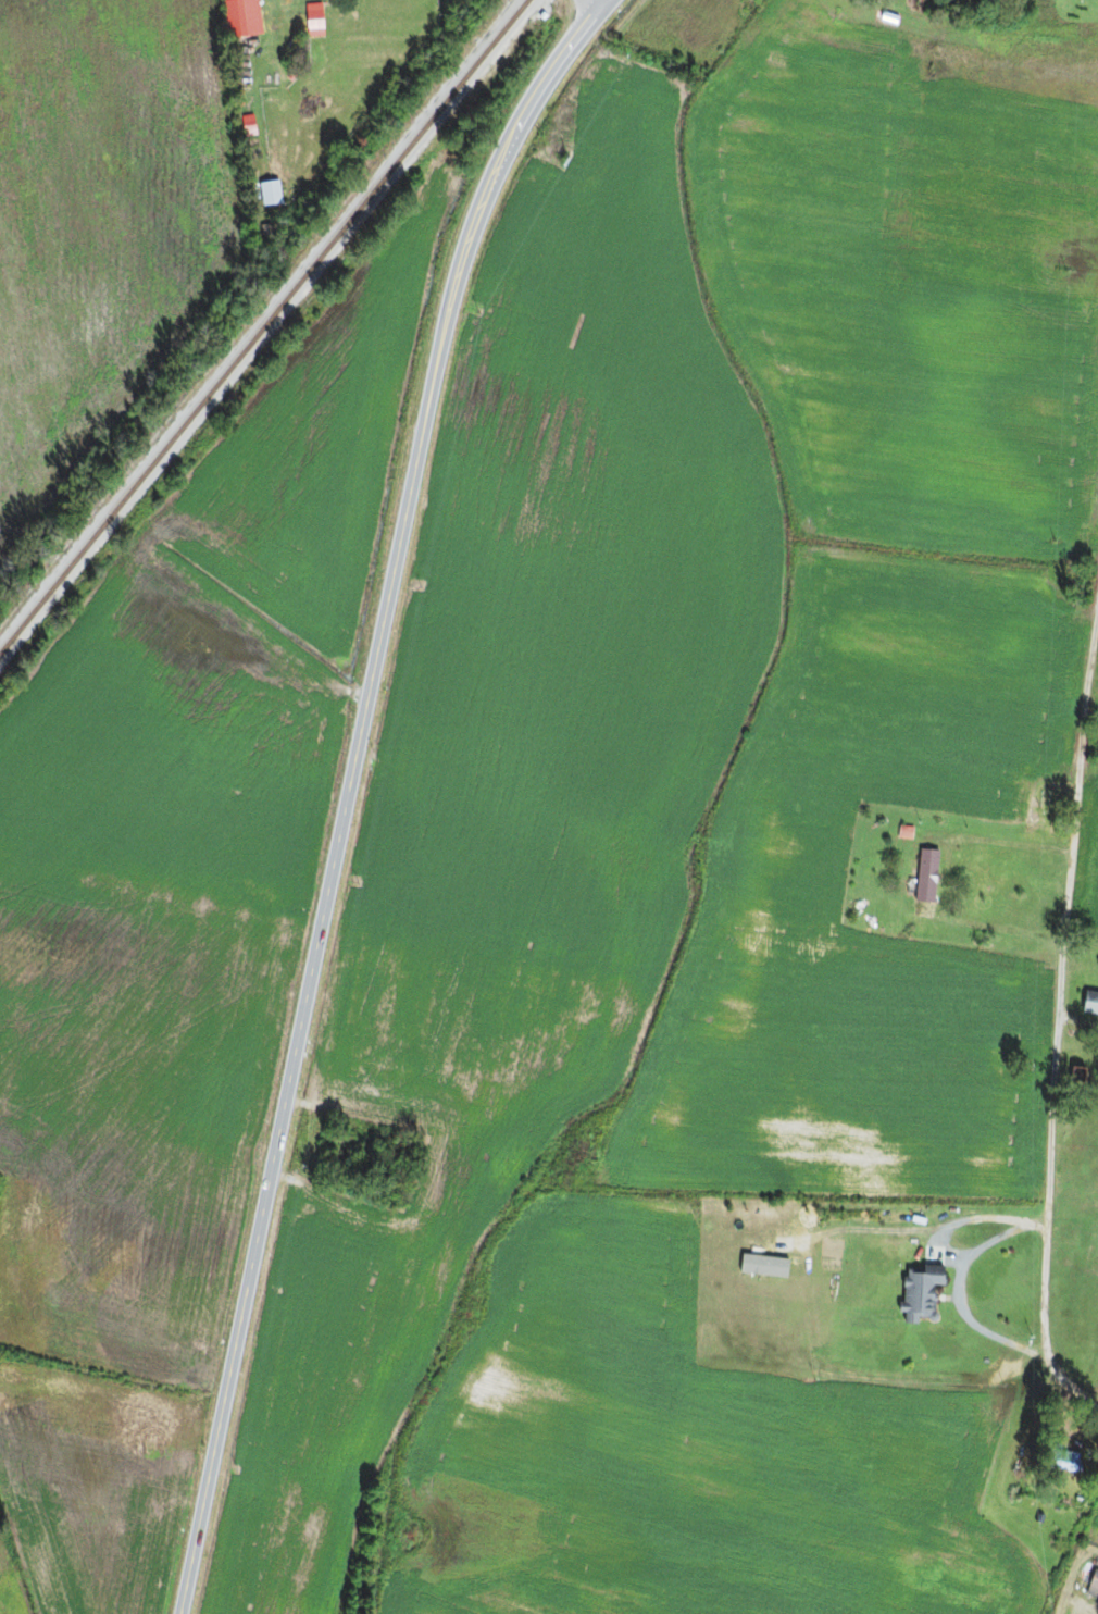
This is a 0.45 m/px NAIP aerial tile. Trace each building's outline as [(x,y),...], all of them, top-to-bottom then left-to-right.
[(247,36),(243,0),(220,0),(224,38),(247,36)] [(242,137),(254,134),(250,116),(237,119),(242,137)] [(258,206),(277,204),(276,181),(256,183),(258,206)] [(912,902),(931,903),(932,871),(913,871),(912,902)] [(1066,1081),(1090,1081),(1090,1060),(1079,1060),(1079,1065),(1066,1065),(1066,1081)] [(930,1283),(939,1283),(939,1271),(899,1271),(898,1315),(929,1316),(930,1283)] [(1077,1451),(1057,1451),(1057,1444),(1046,1444),(1046,1471),(1077,1471),(1077,1451)] [(1097,1600),(1097,1571),(1091,1569),(1082,1594),(1097,1600)]
